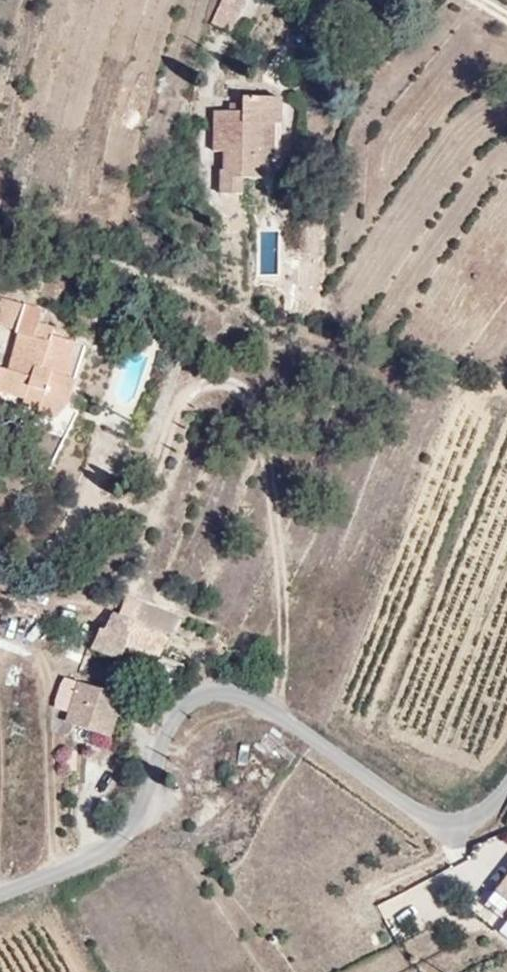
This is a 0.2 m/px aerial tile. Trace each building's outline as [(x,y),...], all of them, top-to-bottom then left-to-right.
[(198,12),(226,24),(237,0),(203,0),(198,12)] [(276,152),(280,92),(241,89),(240,102),(212,100),(209,145),(220,146),(218,163),(215,162),(213,189),(242,191),(243,173),(263,175),(264,152),(276,152)] [(29,300),(3,293),(0,305),(0,325),(17,332),(29,300)] [(27,338),(33,302),(29,300),(17,332),(22,333),(13,358),(7,356),(4,365),(0,363),(0,404),(1,404),(27,338)] [(31,411),(57,323),(46,319),(48,308),(33,302),(27,338),(4,394),(24,402),(22,409),(31,411)] [(71,375),(81,343),(54,335),(31,411),(30,415),(44,419),(58,402),(68,405),(76,382),(78,378),(71,375)] [(74,408),(83,380),(78,378),(76,382),(68,405),(74,408)] [(57,433),(68,405),(58,402),(44,419),(39,427),(57,433)] [(63,435),(84,411),(74,408),(68,405),(57,433),(63,435)] [(159,636),(168,617),(140,605),(135,613),(125,609),(120,619),(137,627),(159,636)] [(125,661),(137,627),(120,619),(115,617),(108,635),(100,634),(93,654),(122,666),(125,661)] [(172,642),(181,622),(168,617),(159,636),(172,642)] [(165,661),(172,642),(159,636),(137,627),(125,661),(181,684),(187,669),(165,661)] [(163,705),(167,693),(154,688),(149,701),(163,705)] [(126,703),(84,689),(73,720),(81,732),(114,741),(126,703)] [(488,908),(506,925),(506,886),(488,908)]
